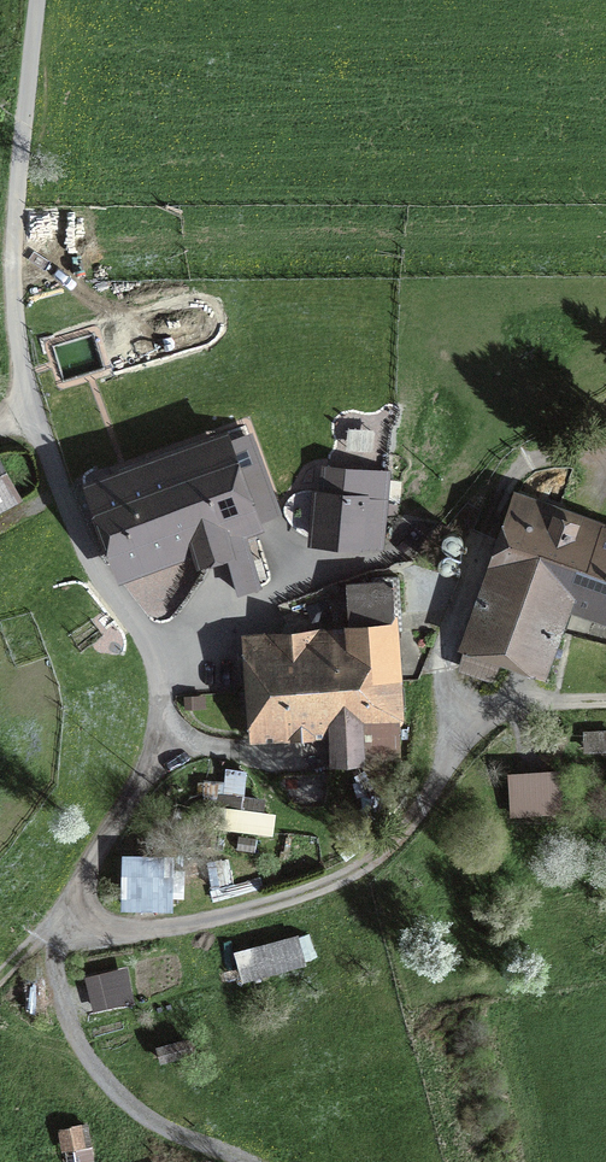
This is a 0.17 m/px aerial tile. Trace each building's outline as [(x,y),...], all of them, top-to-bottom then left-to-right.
[(250,435),(93,487),(119,562),(196,537),(203,557),(228,549),(242,591),(260,585),(239,523),(275,511),(250,435)] [(363,473),(327,469),(325,486),(317,485),(312,538),(374,544),(380,489),(361,487),(363,473)] [(13,496),(0,470),(0,503),(13,496)] [(517,495),(460,662),(493,674),(501,650),(543,665),(565,600),(605,614),(605,526),(517,495)] [(204,576),(188,564),(160,602),(176,614),(204,576)] [(251,642),(254,687),(397,681),(395,581),(351,583),(353,637),(251,642)] [(397,681),(254,687),(256,734),(332,730),(333,762),(401,759),(397,681)] [(605,747),(605,728),(586,727),(585,746),(605,747)] [(511,765),(512,813),(566,811),(565,763),(511,765)] [(241,768),(224,765),(220,795),(237,797),(241,768)] [(124,848),(123,905),(172,907),(174,849),(124,848)] [(298,937),(236,954),(242,978),(305,961),(298,937)] [(91,1009),(136,1004),(131,963),(87,968),(91,1009)] [(61,1120),(59,1161),(89,1161),(90,1121),(61,1120)]
